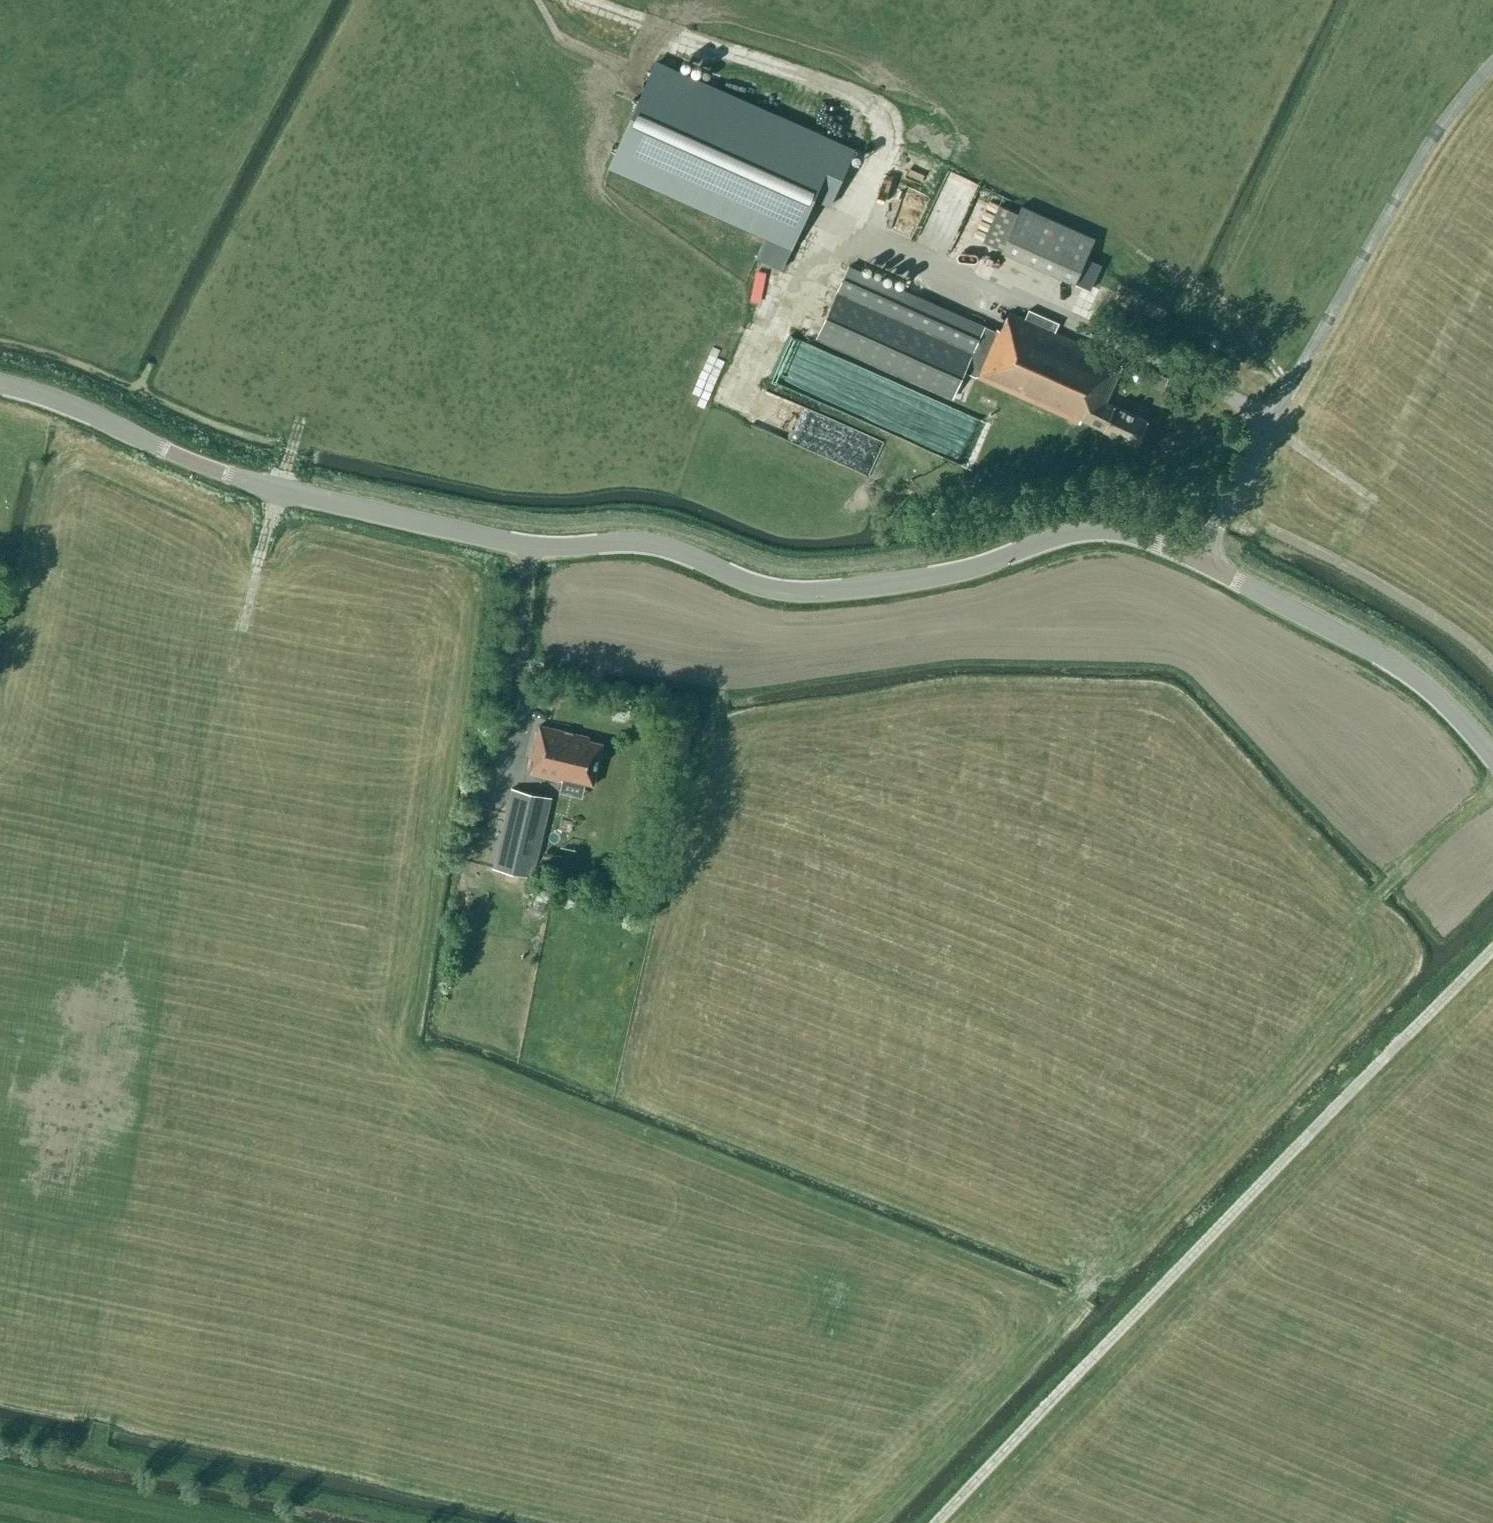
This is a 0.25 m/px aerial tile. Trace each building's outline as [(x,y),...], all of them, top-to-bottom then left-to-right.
[(657,60),(609,166),(793,248),(815,198),(830,204),(855,149),(657,60)] [(918,239),(951,251),(979,176),(947,164),(918,239)] [(1096,239),(1022,206),(1002,251),(1076,284),(1096,239)] [(1082,420),(1138,445),(1149,420),(1106,402),(1123,363),(1055,333),(1059,324),(1029,310),(1025,320),(1010,313),(1002,331),(997,329),(997,331),(850,266),(818,338),(1068,450),(1082,420)] [(955,437),(964,417),(953,412),(944,432),(955,437)] [(535,759),(531,774),(563,781),(564,778),(594,785),(604,744),(594,742),(593,745),(588,743),(590,738),(539,726),(535,747),(536,747),(536,751),(534,751),(532,759),(535,759)] [(552,797),(512,788),(492,869),(533,878),(552,797)] [(480,865),(490,820),(476,817),(466,862),(480,865)]
